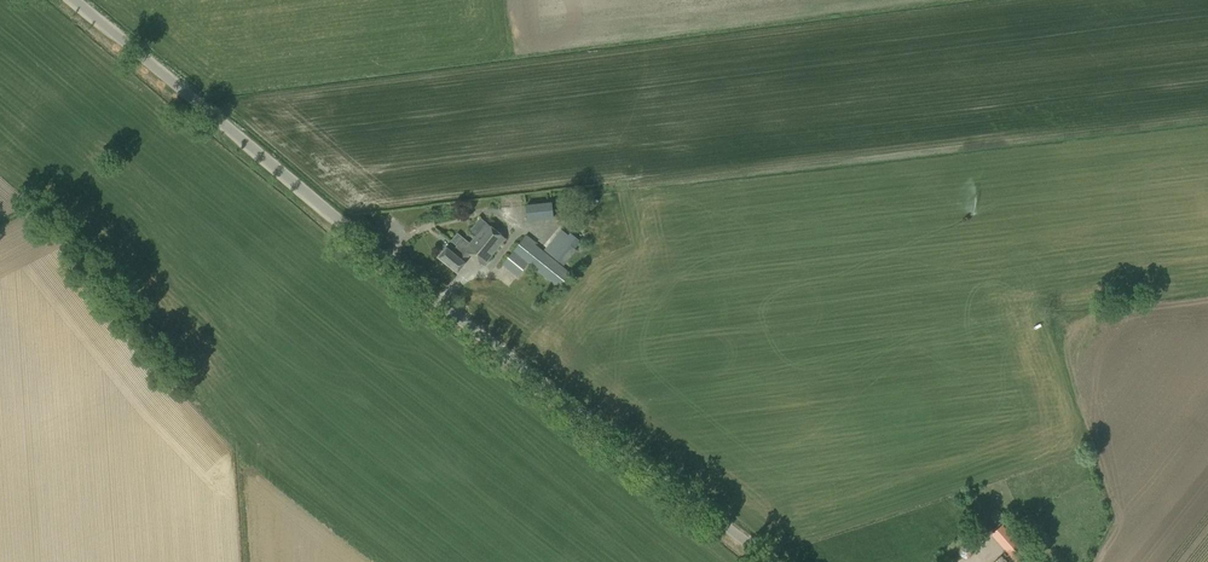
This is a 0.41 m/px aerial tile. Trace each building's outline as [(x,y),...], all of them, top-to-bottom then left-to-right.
[(527,221),(554,219),(552,202),(525,205),(527,221)] [(481,215),(471,227),(478,232),(487,219),(481,215)] [(478,247),(471,255),(485,265),(506,238),(487,223),(472,242),(478,247)] [(583,237),(570,225),(565,231),(560,228),(543,249),(564,266),(577,250),(575,249),(581,241),(580,241),(583,237)] [(478,247),(472,242),(471,243),(457,232),(451,240),(457,245),(452,251),(447,248),(439,258),(458,273),(466,263),(465,262),(471,254),(471,255),(478,247)] [(571,273),(535,244),(536,243),(526,235),(502,264),(518,277),(529,264),(559,288),(571,273)] [(1002,524),(991,534),(996,540),(1007,530),(1002,524)] [(1022,546),(1010,556),(1015,561),(1027,552),(1022,546)]
